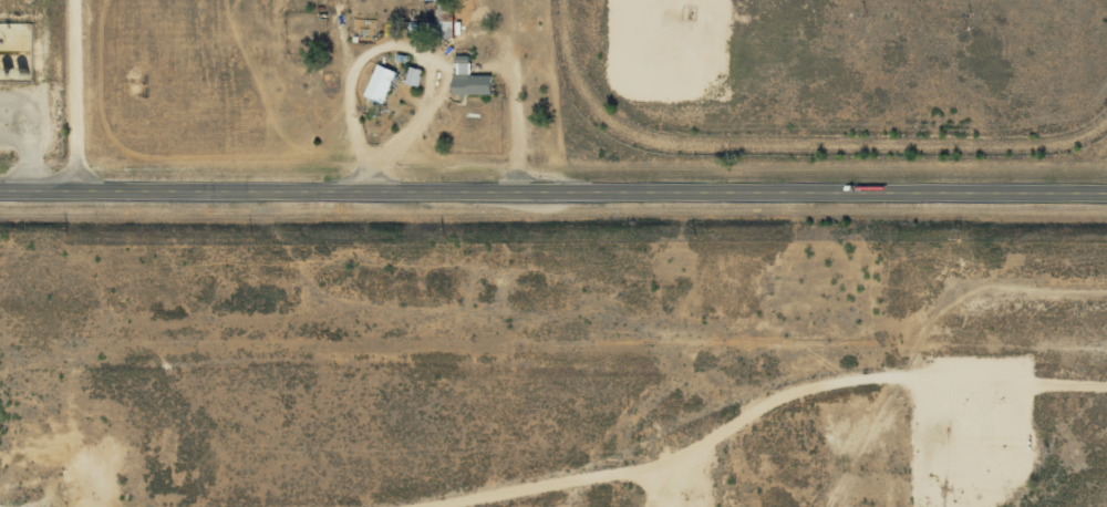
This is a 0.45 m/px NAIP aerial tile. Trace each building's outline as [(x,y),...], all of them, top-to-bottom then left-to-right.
[(491,76),(470,75),(470,55),(454,55),(453,94),(491,94),(491,76)] [(364,96),(384,104),(397,71),(378,64),(364,96)]
